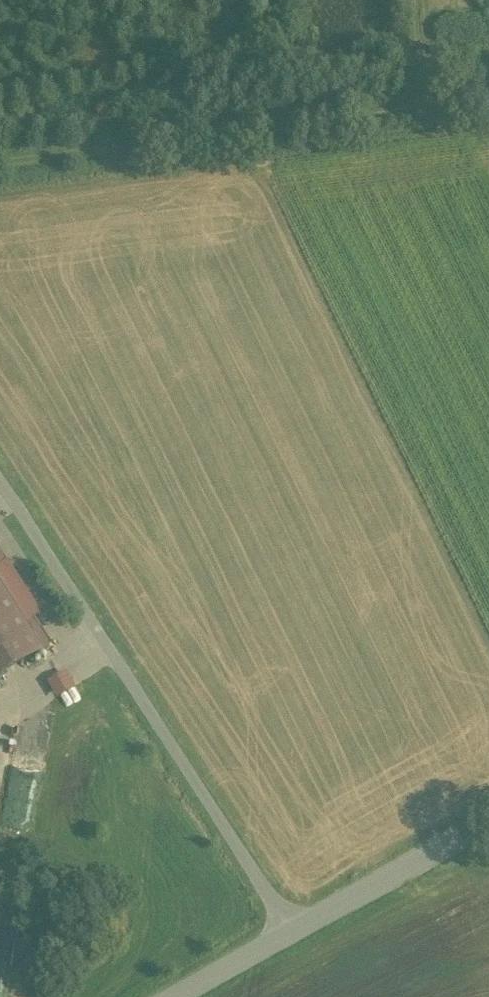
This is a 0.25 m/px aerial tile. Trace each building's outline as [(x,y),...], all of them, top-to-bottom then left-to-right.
[(50,638),(35,615),(49,606),(0,531),(0,670),(50,638)] [(67,706),(86,695),(70,668),(51,679),(67,706)]
